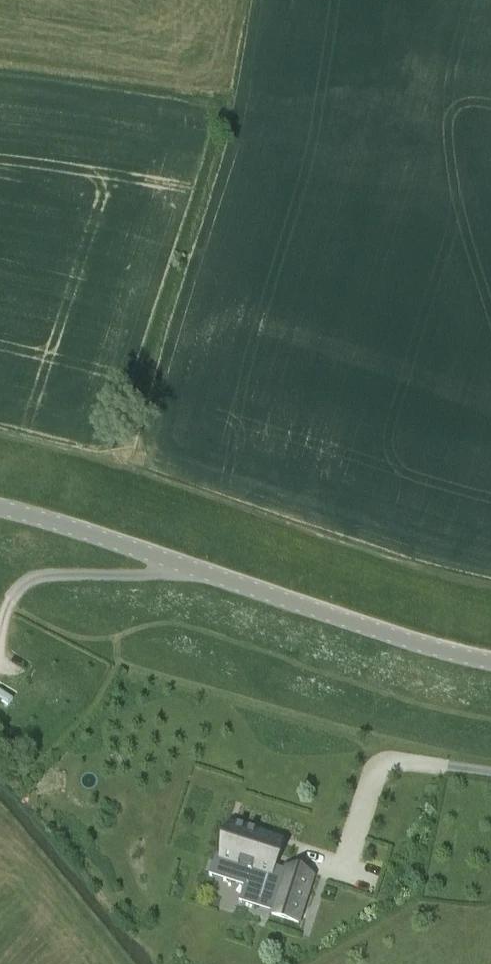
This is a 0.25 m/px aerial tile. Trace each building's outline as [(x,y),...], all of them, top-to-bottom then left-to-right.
[(313,876),(283,866),(282,868),(273,865),(281,841),(235,826),(224,860),(270,875),(259,907),(272,911),(272,913),(298,922),(313,876)]
